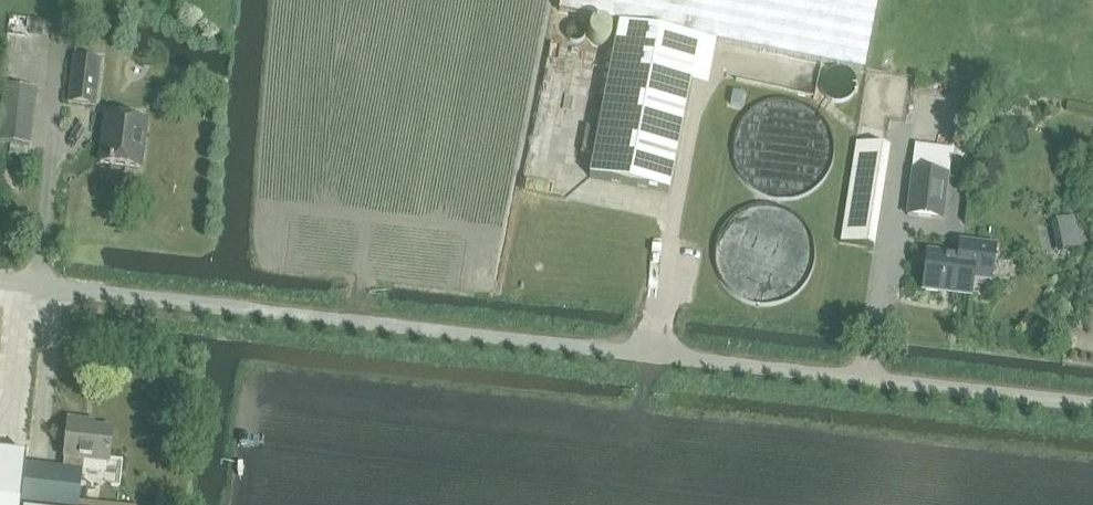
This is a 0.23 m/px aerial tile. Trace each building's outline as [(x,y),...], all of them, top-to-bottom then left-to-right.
[(620,22),(699,38),(864,70),(878,0),(561,0),(559,10),(620,22)] [(699,38),(620,22),(589,177),(668,192),(699,38)] [(66,104),(98,108),(103,64),(72,60),(66,104)] [(31,146),(37,89),(3,85),(0,112),(0,142),(31,146)] [(826,119),(817,109),(807,101),(795,97),(782,96),(769,98),(757,104),(748,113),(741,124),(737,136),(737,149),(740,162),(746,173),(756,182),(767,189),(780,192),(793,191),(805,187),(816,180),(825,170),(830,159),(833,146),(833,144),(831,131),(826,119)] [(110,119),(104,168),(142,173),(148,125),(110,119)] [(874,249),(890,149),(856,144),(840,243),(874,249)] [(949,176),(952,149),(915,145),(912,171),(949,176)] [(907,214),(944,218),(949,176),(912,171),(907,214)] [(724,276),(734,285),(745,292),(758,295),(771,295),(783,291),(794,285),(803,275),(809,263),(812,253),(812,251),(812,247),(812,242),(811,234),(805,222),(797,212),(787,204),(774,199),(761,198),(748,201),(737,206),(727,215),(720,226),(716,239),(715,252),(718,264),(724,276)] [(925,256),(920,294),(974,300),(975,283),(993,285),(997,245),(959,241),(957,260),(925,256)] [(64,476),(24,472),(21,504),(75,504),(79,466),(107,469),(111,435),(81,432),(82,425),(65,423),(61,464),(65,464),(64,476)] [(25,457),(0,455),(0,504),(20,504),(25,457)]
